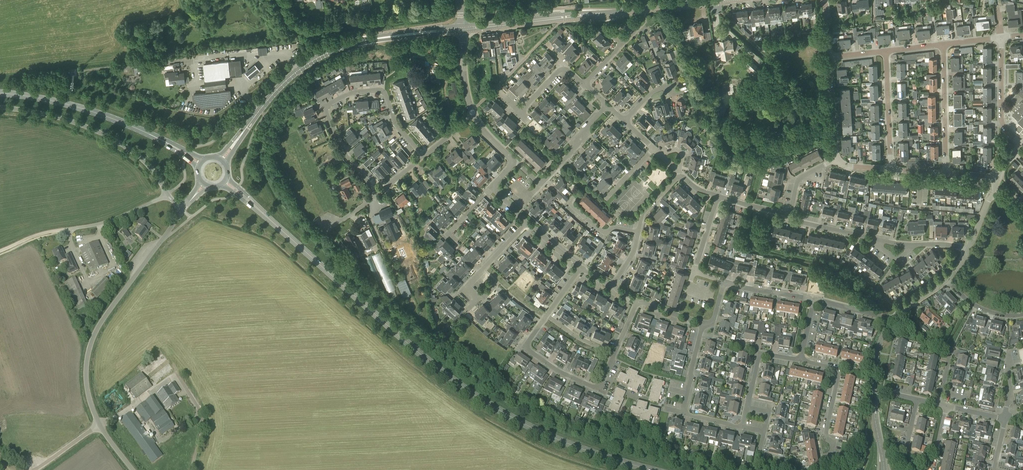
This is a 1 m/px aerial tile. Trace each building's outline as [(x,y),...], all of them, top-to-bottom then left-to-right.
[(859,11),(858,10),(869,9),(868,0),(867,0),(863,1),(863,2),(856,2),(857,4),(852,5),(853,12),(859,11)] [(880,0),(875,0),(875,15),(884,14),(884,10),(884,9),(881,9),(878,9),(878,5),(880,5),(880,0)] [(1015,11),(1014,2),(1004,0),(1001,1),(1002,4),(1006,4),(1007,11),(1008,11),(1009,20),(1008,20),(1009,25),(1016,25),(1016,26),(1022,25),(1021,10),(1015,11)] [(846,5),(846,2),(837,3),(838,14),(843,14),(843,13),(851,12),(850,5),(846,5)] [(806,4),(808,16),(813,16),(813,14),(815,14),(815,7),(812,7),(812,3),(806,4)] [(800,17),(808,16),(806,4),(801,4),(802,8),(799,9),(799,16),(800,16),(800,17)] [(799,16),(799,9),(796,9),(795,5),(790,6),(791,18),(797,17),(797,16),(799,16)] [(787,19),(791,18),(790,6),(785,6),(785,10),(782,11),(784,21),(787,21),(787,19)] [(784,21),(782,11),(780,11),(779,7),(774,8),(775,20),(781,19),(781,21),(784,21)] [(771,20),(775,20),(774,8),(769,8),(769,12),(767,13),(768,23),(771,23),(771,20)] [(755,22),(759,22),(758,9),(753,10),(753,14),(750,14),(751,23),(752,23),(752,27),(756,26),(755,22)] [(768,23),(767,13),(764,13),(763,9),(758,9),(759,22),(765,21),(765,24),(768,23)] [(735,23),(743,22),(742,11),(737,12),(733,13),(734,22),(735,23)] [(751,23),(750,14),(748,15),(747,11),(742,11),(743,22),(743,24),(751,23)] [(989,27),(989,24),(995,23),(994,14),(988,15),(988,16),(986,16),(986,17),(982,17),(983,29),(988,28),(988,27),(989,27)] [(977,29),(978,29),(978,28),(979,28),(979,29),(983,29),(982,17),(978,18),(978,17),(974,17),(975,23),(977,23),(977,29)] [(943,25),(944,32),(950,32),(949,28),(951,28),(950,20),(947,21),(946,21),(947,25),(943,25)] [(963,26),(964,33),(970,32),(970,28),(971,28),(970,20),(967,21),(967,25),(963,26)] [(935,29),(937,29),(937,33),(944,32),(943,25),(942,21),(938,22),(934,22),(935,29)] [(964,33),(963,26),(962,21),(955,22),(956,30),(957,29),(958,33),(964,33)] [(703,26),(702,23),(698,24),(693,24),(693,25),(689,25),(691,35),(701,33),(703,40),(711,39),(710,32),(704,33),(703,29),(703,28),(705,28),(705,26),(703,26)] [(923,30),(924,37),(930,36),(930,33),(931,32),(931,25),(927,25),(928,30),(923,30)] [(904,37),(903,30),(899,30),(899,26),(895,27),(896,34),(898,34),(898,38),(904,37)] [(916,34),(918,34),(918,38),(924,37),(923,30),(919,31),(919,26),(915,27),(916,34)] [(863,42),(865,42),(864,32),(863,30),(856,31),(855,27),(852,27),(853,32),(854,34),(856,34),(856,36),(858,36),(859,42),(863,42)] [(864,32),(865,42),(871,41),(870,37),(872,37),(872,35),(875,35),(875,29),(875,28),(870,28),(871,29),(868,30),(868,31),(864,32)] [(653,47),(661,44),(663,40),(664,39),(660,30),(653,33),(654,34),(649,36),(653,47)] [(884,35),(885,42),(891,41),(890,37),(892,37),(891,30),(887,30),(888,34),(884,35)] [(555,47),(561,40),(560,39),(562,37),(560,34),(558,31),(553,36),(555,38),(551,43),(555,47)] [(885,42),(884,35),(882,35),(881,31),(879,31),(876,31),(877,38),(878,38),(879,43),(885,42)] [(503,34),(501,34),(502,43),(499,43),(500,47),(502,47),(508,46),(507,40),(509,40),(508,32),(503,33),(503,34)] [(610,44),(602,36),(599,33),(595,37),(593,35),(591,38),(604,50),(610,44)] [(491,34),(485,35),(487,47),(491,46),(492,56),(495,56),(494,46),(493,46),(492,41),(491,41),(491,34)] [(850,42),(852,42),(851,34),(848,35),(848,39),(844,40),(845,46),(851,46),(850,42)] [(844,40),(840,40),(839,36),(836,37),(837,42),(838,42),(839,47),(845,46),(844,40)] [(559,50),(562,48),(565,50),(572,43),(569,40),(567,42),(564,42),(563,42),(561,40),(555,47),(556,47),(555,47),(555,48),(558,51),(559,50)] [(642,41),(643,44),(640,45),(639,43),(637,45),(635,43),(630,48),(638,54),(642,50),(645,49),(645,50),(649,48),(646,40),(642,41)] [(734,53),(732,40),(716,43),(717,51),(716,52),(715,53),(715,55),(715,56),(716,57),(717,58),(719,58),(720,58),(721,57),(721,56),(731,55),(731,54),(734,53)] [(577,49),(572,44),(566,50),(568,53),(565,56),(571,61),(578,54),(579,53),(576,50),(577,49)] [(674,52),(678,50),(677,49),(673,51),(673,50),(666,53),(668,59),(675,56),(674,52)] [(543,61),(550,67),(554,63),(550,60),(552,57),(547,52),(544,54),(545,55),(545,58),(546,59),(543,61)] [(595,61),(598,57),(593,53),(590,57),(595,61)] [(629,61),(630,60),(624,54),(616,62),(622,68),(620,71),(622,73),(626,69),(624,67),(626,64),(629,66),(632,63),(629,61)] [(955,55),(955,57),(951,57),(952,64),(959,63),(959,59),(963,59),(963,55),(955,55)] [(543,61),(542,59),(538,63),(536,62),(534,64),(539,69),(541,67),(543,68),(546,71),(550,67),(543,61)] [(594,64),(590,60),(588,62),(586,60),(578,68),(584,73),(588,69),(589,69),(594,64)] [(207,64),(203,65),(206,93),(194,94),(195,100),(203,106),(223,104),(229,96),(228,90),(225,91),(225,87),(226,87),(225,77),(230,76),(228,61),(207,63),(207,64)] [(674,72),(676,71),(672,61),(665,63),(666,66),(664,67),(666,72),(668,76),(675,73),(674,72)] [(534,64),(533,63),(527,70),(528,71),(528,70),(538,80),(538,79),(539,80),(540,80),(542,77),(542,76),(541,76),(542,76),(539,73),(537,71),(539,69),(534,64)] [(231,76),(241,75),(240,65),(230,66),(231,76)] [(255,65),(244,73),(249,80),(260,71),(255,65)] [(654,82),(660,79),(659,75),(662,74),(658,66),(653,68),(654,71),(650,72),(654,82)] [(534,84),(538,80),(528,70),(528,71),(525,74),(523,73),(521,76),(527,81),(528,82),(530,80),(534,84)] [(904,70),(897,70),(897,77),(905,77),(905,79),(909,79),(909,76),(905,76),(904,70)] [(374,72),(375,81),(378,81),(378,84),(381,84),(381,80),(382,79),(384,79),(383,71),(374,72)] [(175,74),(174,72),(165,73),(165,79),(169,79),(170,83),(179,82),(180,83),(185,83),(183,73),(175,74)] [(644,91),(649,85),(646,83),(649,80),(641,72),(638,76),(641,79),(636,84),(644,91)] [(1022,86),(1011,98),(1014,101),(1009,106),(1015,112),(1012,115),(1018,121),(1017,121),(1022,127),(1022,115),(1022,114),(1022,112),(1022,73),(1022,72),(1016,72),(1016,83),(1022,83),(1022,86)] [(608,92),(614,85),(609,80),(612,77),(609,74),(605,79),(608,81),(602,87),(608,92)] [(952,82),(961,82),(961,80),(962,80),(964,78),(965,78),(965,74),(957,74),(957,76),(954,76),(954,77),(952,77),(952,82)] [(525,83),(527,81),(521,76),(517,80),(521,83),(518,85),(525,91),(529,87),(525,83)] [(336,80),(342,90),(344,89),(343,86),(345,85),(341,77),(336,80)] [(898,90),(905,89),(905,86),(909,86),(909,79),(902,80),(902,83),(897,83),(898,90)] [(339,92),(342,90),(336,80),(331,83),(335,90),(337,89),(339,92)] [(394,90),(406,86),(403,80),(393,83),(395,89),(393,89),(394,90)] [(452,89),(448,89),(449,94),(457,93),(455,81),(451,82),(452,89)] [(332,92),(335,90),(331,83),(325,86),(331,96),(334,95),(332,92)] [(525,91),(518,85),(518,84),(516,86),(514,86),(513,86),(511,85),(508,88),(513,93),(516,90),(521,95),(525,91)] [(564,95),(570,88),(566,84),(562,88),(559,85),(555,88),(561,94),(562,92),(564,94),(564,95)] [(328,98),(331,96),(325,86),(320,89),(324,96),(327,95),(328,98)] [(397,95),(408,92),(406,86),(394,90),(394,91),(395,90),(397,95)] [(567,105),(571,101),(570,101),(573,98),(571,96),(574,92),(574,91),(575,90),(572,88),(571,88),(570,88),(564,95),(564,94),(561,98),(565,101),(564,102),(567,105)] [(322,98),(324,96),(320,89),(317,90),(317,89),(316,89),(313,90),(312,92),(314,96),(315,99),(318,97),(320,102),(323,101),(322,98)] [(625,95),(621,91),(614,98),(618,102),(620,100),(621,101),(623,100),(625,103),(632,96),(628,92),(625,95)] [(398,102),(410,98),(408,92),(397,95),(399,101),(398,101),(398,102)] [(961,100),(961,96),(965,96),(965,92),(958,92),(958,94),(954,94),(954,100),(961,100)] [(917,103),(936,102),(935,96),(929,96),(929,93),(924,93),(924,97),(928,97),(928,99),(924,99),(924,100),(920,100),(920,98),(917,98),(917,103)] [(542,101),(550,109),(553,107),(554,108),(557,104),(552,100),(551,102),(546,97),(542,101)] [(401,107),(412,104),(410,98),(398,102),(398,103),(400,102),(401,107)] [(573,111),(581,103),(577,99),(573,103),(571,101),(567,105),(564,108),(567,110),(570,107),(573,111)] [(677,116),(685,114),(683,108),(686,107),(684,99),(677,101),(679,108),(675,109),(677,116)] [(358,114),(358,113),(360,113),(359,110),(363,109),(362,100),(356,101),(356,106),(352,107),(352,106),(346,107),(347,109),(352,108),(353,114),(358,114)] [(362,100),(363,109),(366,109),(366,110),(371,109),(371,108),(379,107),(378,100),(372,100),(372,105),(368,105),(368,100),(362,100)] [(493,112),(499,105),(495,101),(492,104),(490,106),(487,103),(483,108),(486,111),(487,109),(489,111),(490,110),(493,112)] [(545,114),(550,109),(542,101),(539,105),(544,110),(543,112),(545,114)] [(661,103),(661,104),(660,104),(663,113),(667,112),(667,113),(668,113),(669,113),(670,115),(674,114),(672,107),(668,108),(667,102),(666,102),(665,101),(661,102),(661,103)] [(869,112),(880,111),(880,108),(878,108),(878,104),(873,105),(873,102),(867,102),(861,102),(862,105),(868,105),(869,112)] [(580,117),(587,110),(584,108),(585,106),(581,103),(573,111),(580,117)] [(659,114),(663,113),(660,104),(659,104),(659,103),(655,104),(655,105),(654,105),(655,110),(652,110),(654,119),(660,117),(659,114)] [(307,106),(301,108),(299,104),(295,109),(295,110),(295,111),(296,116),(306,115),(307,119),(312,117),(311,114),(315,112),(312,106),(308,108),(307,106)] [(402,114),(414,110),(412,104),(401,107),(403,112),(402,113),(402,114)] [(497,122),(500,118),(502,117),(499,114),(503,109),(499,105),(493,112),(497,116),(494,119),(497,121),(497,122)] [(538,122),(541,118),(539,116),(541,115),(535,109),(531,113),(537,118),(535,119),(538,122)] [(909,119),(917,119),(917,118),(917,109),(915,109),(914,109),(914,117),(909,117),(909,116),(906,116),(906,109),(898,109),(899,116),(904,116),(905,119),(909,119)] [(414,110),(402,114),(402,115),(404,114),(406,119),(416,116),(414,110)] [(587,110),(580,117),(584,121),(591,114),(587,110)] [(954,119),(962,119),(962,114),(966,114),(966,111),(958,111),(958,112),(954,112),(954,119)] [(551,121),(543,113),(541,116),(546,122),(547,121),(549,123),(551,121)] [(562,116),(560,114),(556,118),(562,124),(563,125),(561,127),(568,134),(572,130),(569,127),(571,125),(565,119),(567,117),(564,114),(562,116)] [(505,127),(512,120),(507,116),(503,121),(500,118),(497,122),(497,121),(495,123),(498,126),(501,123),(505,127)] [(650,119),(647,122),(642,116),(636,121),(644,128),(648,124),(651,127),(655,123),(650,119)] [(413,130),(423,122),(418,117),(410,124),(414,129),(413,130)] [(910,123),(909,119),(905,119),(905,122),(899,122),(899,129),(907,129),(907,128),(909,128),(909,127),(911,127),(911,123),(910,123)] [(516,124),(512,120),(505,127),(508,129),(507,130),(509,132),(507,134),(511,137),(517,131),(513,127),(516,124)] [(379,132),(388,127),(385,122),(379,125),(378,123),(373,126),(375,130),(378,129),(379,132)] [(418,134),(427,127),(423,122),(413,130),(414,131),(415,130),(418,134)] [(315,127),(313,124),(307,126),(310,132),(312,131),(314,135),(323,131),(320,125),(315,127)] [(610,135),(617,128),(612,124),(607,129),(605,127),(601,132),(605,136),(608,133),(610,135)] [(677,135),(680,136),(681,130),(678,129),(678,130),(671,132),(668,124),(665,125),(666,130),(667,133),(670,142),(676,141),(674,136),(677,135)] [(388,127),(379,132),(381,135),(379,136),(381,141),(386,138),(385,136),(391,132),(388,127)] [(421,140),(431,132),(427,127),(418,134),(422,138),(421,139),(421,140)] [(617,128),(610,135),(612,137),(609,140),(614,145),(620,138),(618,136),(621,133),(620,132),(621,131),(618,127),(617,128)] [(346,137),(351,143),(355,139),(357,142),(362,138),(358,134),(356,135),(352,131),(350,128),(346,132),(348,135),(346,137)] [(553,137),(561,144),(564,141),(563,139),(564,139),(560,135),(562,133),(557,128),(555,131),(551,135),(552,135),(553,137)] [(955,137),(962,137),(962,133),(966,132),(966,129),(959,129),(959,131),(955,131),(955,137)] [(667,133),(666,130),(660,132),(661,135),(656,136),(654,138),(658,142),(660,140),(663,139),(664,144),(670,142),(667,133)] [(684,131),(681,130),(680,136),(682,136),(684,138),(681,142),(685,146),(692,139),(690,137),(691,136),(691,134),(691,132),(690,131),(688,131),(686,131),(685,133),(684,131)] [(431,132),(421,140),(422,140),(423,139),(427,144),(435,137),(431,132)] [(324,141),(322,141),(320,135),(314,137),(317,148),(321,146),(321,145),(325,144),(324,141)] [(548,139),(547,139),(544,142),(549,146),(552,143),(556,147),(558,147),(561,144),(553,137),(552,135),(548,139)] [(472,136),(463,143),(469,151),(478,143),(472,136)] [(696,151),(702,150),(701,147),(700,147),(697,144),(698,143),(698,139),(695,136),(692,139),(685,146),(690,150),(693,146),(695,149),(696,151)] [(519,148),(526,141),(522,138),(514,145),(514,146),(515,145),(519,148)] [(900,149),(908,149),(907,145),(913,145),(913,139),(908,139),(909,142),(900,142),(900,149)] [(630,151),(636,144),(632,140),(629,143),(626,141),(619,148),(624,153),(628,149),(630,151)] [(523,152),(530,145),(526,141),(519,148),(523,152)] [(872,151),(880,151),(880,144),(871,144),(871,141),(863,141),(863,145),(869,145),(869,151),(872,151)] [(589,146),(598,155),(604,148),(599,144),(597,146),(593,142),(589,146)] [(360,159),(364,155),(362,153),(365,151),(363,148),(365,147),(361,143),(356,147),(358,149),(354,153),(360,159)] [(637,145),(636,144),(630,151),(628,153),(631,155),(630,157),(635,161),(636,162),(642,156),(638,152),(641,149),(642,148),(638,144),(637,145)] [(527,156),(534,149),(530,145),(523,152),(527,156)] [(863,145),(843,146),(844,154),(852,153),(852,150),(859,149),(859,156),(863,156),(863,151),(863,145)] [(396,154),(403,162),(407,158),(403,153),(405,151),(401,146),(397,150),(399,152),(396,154)] [(592,161),(598,155),(589,146),(585,150),(588,153),(589,154),(587,156),(592,161)] [(812,150),(816,158),(818,157),(820,161),(823,159),(821,154),(823,153),(820,146),(812,150)] [(953,156),(960,155),(960,151),(964,151),(964,147),(957,148),(957,149),(953,149),(953,156)] [(375,159),(382,153),(378,149),(372,155),(375,159)] [(446,158),(452,166),(462,158),(455,149),(451,152),(452,153),(446,158)] [(531,159),(537,153),(534,149),(527,156),(531,159)] [(690,162),(699,164),(703,165),(705,159),(701,158),(702,153),(703,153),(702,150),(696,151),(697,154),(696,157),(691,155),(690,162)] [(812,161),(816,158),(812,150),(807,152),(812,161)] [(403,162),(396,154),(393,156),(392,155),(390,155),(389,156),(384,151),(382,153),(385,157),(389,162),(390,163),(392,161),(398,167),(403,162)] [(934,158),(938,158),(938,151),(928,152),(928,159),(931,159),(931,163),(932,167),(934,167),(933,163),(934,163),(934,158)] [(807,163),(812,161),(807,152),(803,155),(807,163)] [(535,163),(541,156),(537,153),(531,159),(535,163)] [(470,159),(466,154),(462,157),(467,162),(470,159)] [(585,158),(584,157),(581,154),(577,159),(584,165),(586,163),(588,165),(592,161),(587,156),(585,158)] [(494,170),(502,163),(494,155),(486,164),(481,159),(478,162),(484,168),(488,164),(494,170)] [(802,165),(807,163),(803,155),(798,157),(802,165)] [(541,156),(535,163),(536,164),(534,167),(536,170),(540,165),(542,167),(547,162),(541,156)] [(387,163),(389,162),(385,157),(381,160),(378,163),(380,165),(386,172),(391,168),(387,163)] [(797,168),(802,165),(798,157),(793,160),(797,168)] [(617,163),(613,167),(619,174),(624,169),(621,167),(624,165),(617,158),(614,161),(617,163)] [(372,162),(369,159),(363,163),(367,167),(372,162)] [(580,169),(584,165),(577,159),(573,162),(577,165),(574,168),(580,173),(583,171),(580,169)] [(793,170),(797,168),(793,160),(788,162),(793,172),(793,170)] [(697,174),(699,164),(690,162),(688,167),(694,168),(693,171),(691,173),(695,177),(697,175),(697,174)] [(774,175),(783,177),(784,171),(778,170),(779,166),(772,164),(771,169),(772,172),(775,172),(774,175)] [(382,177),(386,172),(380,165),(377,168),(375,166),(371,170),(375,174),(377,172),(382,177)] [(445,173),(443,170),(444,170),(440,165),(431,172),(430,171),(426,174),(428,175),(427,175),(431,180),(432,181),(436,186),(438,185),(441,189),(445,185),(442,180),(441,181),(437,176),(438,175),(440,177),(445,173)] [(488,178),(485,175),(488,172),(481,166),(479,169),(482,172),(477,177),(475,176),(470,181),(476,186),(477,184),(480,186),(488,178)] [(616,178),(619,174),(613,167),(609,171),(605,168),(602,171),(604,172),(610,177),(612,174),(616,178)] [(717,187),(721,174),(716,173),(716,172),(712,171),(710,176),(714,177),(712,185),(717,187)] [(607,180),(610,177),(604,172),(601,175),(599,177),(599,176),(597,178),(599,181),(606,187),(610,183),(607,180)] [(458,179),(462,183),(468,177),(465,173),(458,179)] [(730,179),(732,174),(729,173),(728,176),(721,174),(717,187),(722,188),(725,180),(729,181),(730,179)] [(1014,183),(1019,178),(1015,173),(1010,178),(1014,183)] [(736,193),(738,185),(735,184),(737,180),(734,179),(735,175),(732,174),(730,179),(732,180),(732,182),(733,183),(730,191),(736,193)] [(774,175),(770,174),(768,183),(775,185),(776,181),(781,182),(783,177),(774,175)] [(846,188),(847,182),(844,181),(845,175),(840,174),(839,182),(843,184),(842,190),(845,191),(846,188)] [(556,179),(563,185),(567,181),(560,175),(556,179)] [(854,186),(856,177),(851,176),(849,183),(847,182),(846,188),(848,188),(853,189),(854,186)] [(345,199),(351,195),(347,187),(352,185),(348,178),(340,182),(342,186),(341,186),(342,189),(340,190),(345,199)] [(869,183),(865,183),(866,179),(861,178),(859,186),(859,187),(858,190),(868,192),(869,186),(868,186),(869,183)] [(1022,183),(1022,181),(1019,178),(1014,183),(1018,187),(1022,183)] [(427,189),(430,186),(425,179),(422,182),(427,189)] [(566,201),(569,198),(561,191),(565,187),(563,185),(556,179),(558,181),(555,185),(561,191),(559,193),(566,201)] [(603,191),(606,187),(599,181),(598,183),(595,181),(594,180),(593,181),(592,181),(589,184),(595,189),(598,186),(603,191)] [(421,188),(416,182),(410,187),(416,195),(420,192),(422,195),(427,191),(423,186),(421,188)] [(774,188),(775,185),(768,183),(767,186),(769,186),(768,192),(779,194),(780,189),(774,188)] [(672,191),(673,192),(671,193),(673,195),(672,197),(674,199),(676,197),(683,189),(679,184),(672,191)] [(471,185),(464,192),(459,187),(455,191),(458,194),(460,196),(462,194),(468,199),(472,195),(473,197),(478,192),(471,185)] [(935,190),(933,190),(932,196),(935,197),(935,195),(940,195),(940,189),(940,187),(940,186),(935,186),(935,190)] [(556,191),(554,193),(548,188),(544,192),(553,200),(557,196),(560,199),(564,203),(566,201),(559,193),(556,191)] [(680,205),(685,200),(683,198),(687,192),(683,189),(676,197),(678,199),(676,201),(680,205)] [(802,197),(811,199),(812,194),(814,194),(815,190),(808,189),(807,192),(804,192),(802,197)] [(981,196),(978,196),(978,190),(977,189),(974,189),(973,190),(973,189),(973,190),(972,193),(972,200),(977,200),(977,202),(980,203),(981,196)] [(549,204),(553,200),(544,192),(541,196),(548,203),(546,205),(550,210),(553,207),(549,204)] [(778,200),(779,194),(768,192),(767,195),(765,194),(764,200),(767,201),(767,198),(778,200)] [(411,205),(409,201),(403,193),(396,199),(401,206),(406,203),(409,207),(411,205)] [(583,205),(590,197),(586,193),(579,201),(583,205)] [(461,210),(465,205),(461,201),(463,198),(460,196),(458,194),(454,198),(457,201),(455,203),(461,210)] [(590,197),(583,205),(587,208),(594,200),(593,199),(590,197)] [(687,210),(696,201),(692,197),(687,202),(685,200),(680,205),(683,207),(687,210)] [(486,212),(492,205),(486,199),(480,205),(482,208),(483,208),(482,209),(485,212),(485,211),(486,212)] [(445,207),(450,211),(452,209),(457,214),(461,210),(455,203),(452,200),(445,207)] [(550,210),(546,205),(544,208),(536,200),(532,205),(541,213),(545,209),(548,212),(550,210)] [(598,204),(595,201),(594,200),(587,208),(591,212),(598,204)] [(821,216),(827,217),(828,209),(829,209),(830,205),(825,204),(824,200),(823,200),(822,201),(821,206),(821,207),(823,207),(821,216)] [(696,201),(687,210),(688,210),(689,209),(693,213),(691,214),(693,217),(700,210),(697,208),(700,205),(696,201)] [(808,214),(810,204),(801,202),(800,207),(800,208),(800,212),(808,214)] [(595,216),(602,208),(598,204),(591,212),(595,216)] [(829,209),(828,209),(827,217),(827,218),(827,219),(830,219),(831,219),(831,218),(832,219),(833,211),(836,212),(837,205),(834,204),(833,208),(832,208),(831,208),(831,209),(829,209)] [(490,221),(495,215),(493,213),(497,209),(492,205),(486,212),(483,215),(490,221)] [(538,217),(541,213),(532,205),(529,209),(535,215),(533,217),(537,221),(540,219),(538,217)] [(657,211),(664,217),(667,212),(661,206),(657,211)] [(851,214),(853,206),(849,206),(848,211),(845,213),(843,212),(841,221),(847,222),(849,213),(851,214)] [(402,240),(400,236),(401,236),(394,220),(391,221),(389,216),(393,214),(390,207),(379,211),(382,220),(385,219),(387,223),(384,224),(391,240),(395,239),(396,243),(402,240)] [(448,213),(450,211),(445,207),(439,214),(449,223),(453,218),(450,216),(448,213)] [(567,212),(566,208),(561,208),(561,213),(564,213),(565,218),(571,218),(571,212),(567,212)] [(599,219),(606,212),(602,208),(595,216),(599,219)] [(863,218),(865,219),(868,210),(865,209),(864,214),(862,214),(861,215),(861,216),(858,216),(856,224),(861,226),(863,218)] [(663,217),(664,217),(657,211),(653,215),(658,219),(655,222),(655,223),(662,225),(665,225),(665,224),(663,223),(666,219),(663,217)] [(548,225),(552,229),(559,222),(558,221),(556,219),(559,216),(555,212),(551,217),(553,220),(548,225)] [(606,212),(599,219),(601,221),(599,223),(601,225),(605,221),(607,223),(612,217),(606,212)] [(496,227),(505,217),(501,213),(497,217),(495,215),(490,221),(496,227)] [(676,221),(678,219),(673,214),(672,213),(669,215),(676,221)] [(882,215),(883,215),(883,213),(880,213),(878,218),(877,217),(876,218),(876,219),(873,219),(871,228),(876,229),(878,222),(880,222),(881,221),(882,215)] [(444,227),(449,223),(439,214),(433,220),(441,228),(443,226),(444,227)] [(729,223),(730,218),(720,215),(720,217),(721,218),(720,220),(728,223),(729,223)] [(890,217),(883,215),(882,215),(881,221),(883,222),(881,230),(886,231),(889,219),(890,217)] [(505,217),(496,227),(498,229),(499,228),(503,232),(508,226),(506,224),(509,221),(508,220),(509,219),(507,217),(506,218),(505,217)] [(142,239),(148,232),(143,228),(147,222),(141,218),(137,224),(141,226),(135,234),(142,239)] [(896,225),(897,219),(892,218),(892,220),(889,219),(886,231),(891,232),(893,225),(896,225)] [(570,222),(569,222),(567,220),(565,221),(564,221),(563,222),(560,220),(558,221),(559,222),(552,229),(556,232),(563,225),(566,227),(570,222)] [(687,232),(689,233),(695,235),(697,229),(692,228),(694,222),(687,220),(685,226),(688,227),(687,232)] [(915,222),(915,234),(924,234),(924,225),(926,225),(925,220),(918,220),(918,222),(915,222)] [(571,233),(573,231),(570,229),(573,225),(573,223),(570,221),(569,222),(570,222),(566,227),(568,229),(563,234),(567,238),(571,233)] [(935,235),(941,235),(941,226),(942,226),(942,221),(933,221),(933,231),(936,231),(935,235)] [(438,234),(436,231),(439,228),(432,222),(428,225),(431,227),(426,232),(426,231),(424,236),(432,240),(433,239),(438,234)] [(670,226),(665,225),(662,225),(655,223),(653,222),(653,225),(650,225),(649,225),(648,225),(647,229),(648,230),(657,232),(660,233),(661,229),(669,231),(670,226)] [(908,235),(915,234),(915,222),(908,223),(908,225),(907,225),(905,227),(905,229),(907,230),(908,230),(908,235)] [(949,231),(950,222),(945,222),(945,226),(941,226),(941,235),(947,236),(947,231),(949,231)] [(958,236),(958,226),(955,226),(956,222),(950,222),(949,231),(950,231),(950,233),(952,233),(952,236),(958,236)] [(958,226),(958,236),(964,236),(964,231),(969,231),(969,222),(964,222),(958,222),(958,226)] [(779,226),(779,225),(777,224),(776,226),(773,225),(771,234),(770,239),(772,239),(773,234),(777,235),(779,226)] [(725,233),(727,228),(717,225),(717,228),(718,228),(717,231),(725,233)] [(779,236),(782,236),(782,237),(784,228),(785,228),(785,226),(784,226),(783,225),(782,227),(779,226),(777,235),(775,240),(778,241),(779,236)] [(784,228),(782,237),(782,236),(781,241),(784,242),(785,237),(788,238),(790,230),(791,227),(788,227),(788,229),(785,228),(784,228)] [(352,231),(346,235),(349,242),(350,242),(352,241),(354,245),(354,244),(358,251),(362,249),(364,248),(365,250),(373,245),(369,236),(372,234),(369,229),(366,230),(359,234),(357,235),(358,237),(355,238),(352,231)] [(484,238),(490,245),(495,241),(491,237),(493,235),(492,233),(488,229),(485,232),(481,236),(484,238)] [(790,230),(788,238),(788,239),(787,244),(789,244),(791,239),(794,240),(796,231),(796,230),(794,229),(794,231),(790,230)] [(656,235),(657,232),(648,230),(647,235),(653,237),(652,240),(660,242),(661,239),(659,238),(659,236),(656,235)] [(689,233),(687,232),(679,230),(677,234),(678,236),(684,238),(683,240),(687,241),(692,243),(694,237),(688,236),(689,233)] [(799,244),(802,245),(804,237),(801,237),(802,231),(800,230),(799,232),(796,231),(794,240),(793,245),(795,246),(796,241),(800,241),(799,244)] [(567,238),(565,240),(569,244),(575,238),(577,240),(582,234),(579,232),(575,236),(571,233),(567,238)] [(615,243),(624,248),(626,246),(625,245),(626,243),(625,242),(627,239),(617,233),(617,234),(618,238),(615,243)] [(815,234),(813,233),(813,235),(809,234),(808,238),(805,238),(803,245),(806,246),(806,248),(808,249),(809,244),(813,244),(815,236),(815,234)] [(819,246),(821,236),(821,235),(819,235),(818,236),(815,236),(813,244),(812,249),(814,250),(815,245),(819,246)] [(825,237),(821,236),(819,246),(818,250),(820,250),(821,245),(825,246),(827,237),(827,235),(825,235),(825,237)] [(826,252),(827,247),(831,247),(833,239),(833,237),(831,236),(830,238),(827,237),(825,246),(824,251),(826,252)] [(588,246),(590,243),(586,240),(587,239),(583,237),(577,244),(580,246),(578,249),(583,252),(582,253),(588,246)] [(487,249),(490,245),(484,238),(480,242),(477,240),(475,242),(480,247),(482,244),(487,249)] [(837,238),(836,239),(833,239),(831,247),(830,252),(832,253),(833,248),(837,249),(839,240),(839,238),(837,238)] [(443,251),(450,244),(445,240),(444,241),(441,239),(433,247),(438,252),(439,250),(441,252),(443,251)] [(521,253),(530,243),(525,239),(522,244),(519,242),(517,244),(517,243),(514,246),(518,249),(517,250),(517,252),(519,253),(521,253)] [(687,241),(683,240),(680,239),(679,243),(682,243),(681,249),(684,250),(689,251),(691,246),(686,244),(687,241)] [(835,254),(838,254),(839,249),(843,250),(845,239),(842,239),(842,241),(839,240),(837,249),(835,254)] [(660,245),(660,242),(652,240),(651,243),(645,242),(644,242),(642,247),(655,250),(657,245),(660,245)] [(90,272),(108,264),(98,241),(80,249),(90,272)] [(477,249),(480,247),(475,242),(473,244),(473,245),(469,249),(478,258),(482,254),(477,249)] [(530,243),(521,253),(527,258),(529,257),(536,249),(534,247),(534,246),(530,243)] [(621,253),(624,249),(615,243),(612,248),(608,249),(615,254),(616,251),(620,253),(621,252),(621,253)] [(448,259),(450,257),(452,255),(455,252),(452,250),(454,248),(450,244),(443,251),(445,253),(444,254),(443,253),(440,256),(440,258),(443,260),(445,258),(447,260),(448,259)] [(592,249),(588,246),(582,253),(587,257),(589,254),(592,256),(597,249),(594,247),(592,249)] [(65,256),(61,247),(52,251),(58,264),(67,260),(70,267),(67,268),(69,274),(78,270),(70,254),(65,256)] [(654,255),(655,250),(642,247),(641,251),(643,252),(649,254),(648,257),(656,259),(657,256),(654,255)] [(684,250),(681,249),(675,247),(674,250),(676,251),(675,256),(687,259),(688,254),(683,252),(684,250)] [(850,255),(853,257),(853,258),(859,250),(860,249),(858,247),(857,249),(854,247),(851,251),(848,249),(844,255),(846,257),(845,258),(847,260),(850,255)] [(474,262),(478,258),(469,249),(463,256),(467,260),(470,257),(474,262)] [(536,265),(544,255),(540,251),(539,251),(537,249),(531,257),(533,259),(531,261),(535,265),(536,265)] [(606,254),(603,258),(612,264),(614,261),(613,261),(614,259),(612,258),(614,254),(605,249),(606,254)] [(931,252),(928,255),(934,262),(938,265),(939,264),(936,260),(939,258),(941,260),(944,258),(938,252),(936,254),(932,249),(930,251),(931,252)] [(859,250),(853,258),(853,257),(850,262),(852,263),(855,259),(858,261),(863,254),(864,254),(865,252),(863,251),(861,252),(859,250)] [(934,262),(928,255),(927,253),(925,255),(926,256),(924,259),(929,265),(933,269),(935,268),(932,264),(934,262)] [(860,263),(863,265),(868,257),(869,256),(867,254),(866,256),(864,254),(863,254),(858,261),(855,265),(857,267),(860,263)] [(355,265),(358,260),(350,255),(347,260),(355,265)] [(503,261),(513,270),(515,267),(519,263),(511,255),(509,258),(507,256),(503,261)] [(543,271),(547,266),(544,264),(548,258),(544,255),(536,265),(543,271)] [(468,261),(467,260),(463,256),(460,258),(461,259),(457,263),(467,273),(472,268),(466,263),(468,261)] [(685,265),(687,259),(675,256),(673,261),(671,261),(671,263),(679,266),(680,263),(685,265)] [(718,267),(721,259),(716,257),(713,267),(715,267),(715,266),(718,267)] [(868,257),(863,265),(860,269),(862,270),(865,266),(868,268),(873,262),(874,259),(872,258),(871,259),(868,257)] [(930,271),(926,267),(929,265),(924,259),(922,257),(920,258),(921,260),(919,262),(925,269),(928,273),(930,271)] [(611,267),(612,264),(603,258),(600,263),(596,264),(596,265),(604,270),(606,267),(608,268),(609,266),(611,267)] [(637,263),(648,268),(651,269),(655,262),(647,258),(646,260),(641,258),(641,259),(639,259),(637,263)] [(742,274),(745,261),(735,259),(734,264),(734,267),(736,267),(736,266),(738,266),(736,272),(742,274)] [(759,279),(761,269),(756,268),(757,260),(754,259),(754,261),(752,272),(755,272),(754,276),(755,276),(754,277),(755,278),(759,279)] [(510,272),(513,270),(503,261),(499,265),(500,266),(498,269),(506,276),(510,272)] [(734,264),(726,261),(723,270),(725,271),(725,269),(729,271),(730,267),(733,268),(734,267),(734,264)] [(752,272),(754,261),(751,261),(750,261),(750,262),(745,261),(742,274),(747,275),(748,271),(752,272)] [(925,275),(922,271),(925,269),(919,262),(918,261),(916,262),(917,264),(914,266),(923,277),(925,275)] [(547,270),(552,274),(558,267),(554,263),(553,264),(550,262),(547,266),(543,271),(542,271),(545,273),(547,270)] [(875,264),(873,262),(868,268),(864,273),(866,274),(869,270),(872,272),(877,265),(878,265),(879,264),(877,262),(875,264)] [(457,263),(453,267),(452,267),(450,269),(451,270),(455,275),(458,272),(463,277),(467,273),(457,263)] [(641,275),(648,277),(651,279),(652,276),(648,274),(648,273),(647,271),(646,271),(648,268),(637,263),(636,267),(637,269),(636,269),(643,272),(641,275)] [(883,267),(881,266),(880,267),(878,265),(877,265),(872,272),(869,276),(871,278),(874,274),(877,276),(875,278),(878,280),(883,274),(880,272),(883,267)] [(769,275),(770,267),(767,266),(767,270),(761,269),(759,279),(763,280),(764,279),(764,278),(765,278),(766,274),(769,275)] [(558,276),(563,271),(558,267),(552,274),(550,277),(556,283),(561,278),(558,276)] [(777,281),(778,272),(773,271),(774,267),(770,267),(769,275),(772,275),(771,279),(777,281)] [(675,276),(682,279),(683,277),(687,278),(688,275),(682,273),(683,270),(676,268),(675,270),(676,271),(675,276)] [(787,276),(788,270),(779,268),(778,272),(777,281),(782,282),(784,275),(787,276)] [(908,281),(909,281),(911,285),(913,284),(911,280),(914,278),(915,280),(918,279),(914,272),(911,273),(909,268),(906,270),(907,271),(906,272),(904,273),(908,281)] [(454,286),(459,282),(453,277),(455,275),(451,270),(447,275),(450,278),(448,280),(454,286)] [(795,284),(798,272),(788,270),(787,276),(791,277),(790,283),(795,284)] [(899,276),(903,283),(903,284),(906,288),(908,287),(905,283),(908,281),(904,273),(903,271),(902,272),(901,273),(902,274),(899,276)] [(798,272),(795,284),(801,285),(802,279),(804,280),(805,276),(807,277),(807,274),(798,272)] [(893,278),(898,286),(897,286),(900,290),(902,289),(900,285),(903,283),(899,276),(898,273),(895,275),(896,276),(893,278)] [(648,277),(641,275),(641,277),(634,274),(632,280),(644,285),(648,277)] [(897,286),(898,286),(893,278),(892,276),(890,278),(891,279),(888,281),(892,289),(895,293),(897,292),(894,288),(897,286)] [(97,298),(112,284),(105,277),(91,292),(97,298)] [(78,310),(88,305),(75,278),(65,282),(78,310)] [(405,279),(397,282),(404,298),(412,295),(405,279)] [(450,291),(454,286),(448,280),(446,282),(443,279),(438,284),(442,288),(445,285),(450,291)] [(883,284),(887,292),(890,296),(892,295),(889,290),(892,289),(888,281),(887,279),(885,280),(886,282),(883,284)] [(643,288),(644,285),(632,280),(629,285),(638,289),(642,291),(644,288),(643,288)] [(540,293),(548,299),(551,294),(548,292),(550,289),(541,282),(538,286),(543,290),(540,293)] [(580,297),(586,286),(581,284),(578,289),(575,287),(571,292),(580,297)] [(588,295),(590,292),(591,289),(586,286),(580,297),(583,299),(585,300),(588,302),(591,296),(588,295)] [(506,295),(504,297),(498,292),(494,297),(503,305),(505,303),(506,304),(511,299),(506,295)] [(598,303),(602,295),(597,292),(596,295),(594,298),(591,296),(588,302),(596,306),(598,303)] [(548,299),(540,293),(537,298),(536,297),(534,299),(535,300),(533,303),(538,307),(540,304),(539,303),(541,300),(545,303),(548,299)] [(604,311),(606,306),(603,304),(607,298),(606,297),(606,296),(603,294),(602,295),(598,303),(601,304),(600,305),(600,310),(603,312),(604,311)] [(947,304),(953,298),(948,294),(945,297),(943,295),(936,301),(943,308),(946,304),(947,304)] [(503,305),(494,297),(490,301),(495,306),(493,309),(495,311),(497,313),(502,308),(501,308),(503,305)] [(674,304),(676,299),(668,297),(667,302),(675,305),(676,305),(674,304)] [(458,303),(454,298),(448,304),(445,301),(441,305),(444,307),(443,308),(448,313),(451,310),(453,308),(456,305),(458,303)] [(953,298),(947,304),(949,306),(945,310),(950,314),(956,308),(954,305),(957,302),(953,298)] [(509,310),(512,313),(519,305),(512,299),(504,308),(507,311),(509,310)] [(613,312),(618,303),(615,301),(614,301),(614,302),(613,301),(609,308),(606,306),(604,311),(607,313),(610,311),(611,310),(613,312)] [(573,306),(580,311),(583,308),(575,302),(573,306)] [(463,307),(458,303),(456,305),(453,308),(451,310),(448,313),(455,320),(460,314),(457,312),(463,307)] [(618,303),(613,312),(616,313),(615,315),(620,319),(624,313),(620,311),(623,307),(621,306),(622,306),(621,305),(618,303)] [(495,311),(493,309),(491,307),(488,309),(483,304),(479,309),(485,315),(488,313),(491,316),(495,311)] [(725,311),(737,314),(738,311),(739,311),(740,305),(734,304),(733,307),(727,305),(726,306),(725,305),(724,310),(725,310),(725,311)] [(568,313),(570,310),(567,309),(562,305),(558,310),(562,312),(558,317),(563,320),(568,313)] [(483,317),(485,315),(479,309),(475,313),(476,315),(474,317),(482,325),(486,320),(483,317)] [(517,317),(528,324),(531,319),(526,315),(528,312),(523,309),(517,317)] [(574,321),(577,316),(578,315),(570,310),(568,313),(563,320),(567,323),(571,318),(574,321)] [(724,316),(723,317),(730,318),(729,321),(735,323),(737,314),(734,313),(725,311),(724,311),(722,315),(724,316)] [(827,325),(828,322),(830,313),(825,311),(823,318),(821,317),(819,324),(822,325),(822,323),(827,325)] [(943,322),(932,312),(929,317),(925,313),(920,319),(929,326),(933,322),(937,325),(939,326),(941,324),(943,322)] [(836,329),(837,323),(834,322),(836,314),(830,313),(828,322),(831,322),(830,325),(832,326),(832,328),(836,329)] [(524,329),(528,324),(517,317),(515,315),(509,323),(516,328),(518,329),(520,326),(524,329)] [(579,331),(584,323),(581,321),(582,319),(577,316),(574,321),(577,323),(574,328),(575,330),(577,331),(579,330),(579,331)] [(642,330),(647,317),(641,316),(639,321),(636,320),(633,329),(636,330),(637,329),(642,331),(642,330)] [(845,328),(848,317),(843,316),(841,324),(837,323),(836,329),(840,330),(840,327),(845,328)] [(975,317),(973,324),(970,323),(969,330),(975,331),(977,331),(978,328),(981,319),(980,319),(980,317),(976,316),(976,318),(975,317)] [(650,334),(653,326),(650,325),(652,319),(647,317),(642,330),(647,331),(647,333),(650,334)] [(853,333),(855,327),(852,326),(854,319),(848,317),(845,328),(845,329),(848,330),(847,331),(853,333)] [(593,325),(594,322),(589,319),(587,322),(588,323),(586,325),(584,323),(579,331),(584,333),(586,329),(590,331),(593,325)] [(998,323),(998,322),(994,321),(994,322),(992,322),(991,326),(988,325),(988,327),(985,326),(986,320),(981,319),(978,328),(981,328),(980,333),(982,334),(981,336),(988,338),(988,335),(989,335),(990,331),(995,332),(998,323)] [(863,331),(865,322),(866,322),(860,320),(858,327),(855,327),(853,333),(853,334),(857,335),(858,333),(862,335),(863,333),(863,331)] [(656,327),(653,326),(650,334),(653,335),(654,333),(659,335),(660,331),(663,323),(658,321),(656,327)] [(733,329),(735,323),(729,321),(728,325),(722,323),(720,329),(729,331),(730,328),(733,329)] [(866,322),(863,331),(863,333),(868,335),(867,337),(871,338),(873,331),(870,330),(871,323),(866,322)] [(506,332),(514,338),(517,333),(515,332),(517,329),(507,323),(506,325),(507,326),(506,328),(506,329),(508,330),(506,332)] [(666,340),(669,332),(666,331),(668,325),(663,323),(660,331),(663,332),(662,336),(664,337),(663,339),(666,340)] [(768,336),(769,334),(766,333),(767,329),(764,328),(765,323),(762,323),(760,333),(763,334),(761,344),(767,344),(768,336)] [(1003,325),(998,323),(995,332),(1000,334),(1000,336),(1003,337),(1005,327),(1003,327),(1003,325)] [(1022,332),(1022,323),(1017,324),(1017,328),(1013,329),(1014,332),(1012,332),(1011,340),(1010,340),(1009,349),(1013,348),(1012,346),(1019,344),(1018,340),(1020,340),(1019,338),(1022,337),(1021,333),(1022,332)] [(774,336),(777,336),(779,328),(778,328),(779,325),(773,324),(774,325),(772,326),(775,329),(774,334),(772,334),(771,334),(771,336),(768,336),(767,344),(772,345),(774,336)] [(596,326),(593,325),(590,331),(594,333),(591,338),(592,340),(596,342),(600,332),(597,331),(598,329),(596,326)] [(750,341),(751,333),(746,331),(747,326),(745,325),(742,333),(745,334),(744,340),(750,341)] [(783,347),(784,347),(786,336),(783,336),(783,334),(781,334),(782,329),(787,330),(788,327),(779,325),(778,328),(779,328),(777,336),(780,337),(778,346),(779,346),(779,348),(783,349),(783,347)] [(677,337),(680,329),(674,327),(672,333),(669,332),(666,340),(669,341),(670,339),(673,340),(674,336),(677,337)] [(605,337),(609,338),(611,333),(601,329),(600,332),(596,342),(599,343),(601,342),(603,339),(605,339),(605,337)] [(680,329),(677,337),(680,338),(678,341),(681,342),(685,331),(680,329)] [(728,334),(729,331),(720,329),(718,335),(731,338),(732,335),(728,334)] [(506,332),(502,330),(497,337),(505,342),(507,340),(510,342),(514,338),(506,332)] [(546,352),(553,342),(548,338),(549,336),(546,333),(543,338),(547,341),(541,349),(546,352)] [(786,336),(784,347),(784,349),(788,350),(788,348),(789,348),(790,343),(793,344),(795,334),(792,334),(791,337),(786,336)] [(627,344),(637,348),(639,349),(640,349),(644,341),(643,341),(644,339),(638,337),(637,338),(632,336),(631,339),(630,340),(629,339),(628,340),(627,344)] [(559,349),(562,344),(558,341),(556,344),(553,342),(546,352),(550,355),(556,347),(559,349)] [(826,355),(829,342),(827,341),(826,345),(823,345),(820,355),(822,356),(823,354),(826,355)] [(714,350),(715,348),(718,349),(719,346),(721,347),(722,344),(713,342),(713,344),(707,343),(706,348),(714,350)] [(561,362),(567,351),(565,350),(567,347),(562,344),(559,349),(561,350),(556,359),(561,362)] [(636,357),(639,349),(637,348),(627,344),(625,347),(625,348),(626,348),(626,349),(631,351),(630,354),(631,355),(630,358),(634,360),(636,357)] [(833,347),(830,358),(833,359),(833,357),(836,358),(840,345),(837,344),(836,348),(833,347)] [(988,356),(991,356),(999,358),(1001,351),(1000,351),(1000,348),(987,345),(985,355),(988,355),(988,356)] [(718,351),(714,350),(706,348),(704,348),(703,352),(704,353),(704,354),(711,355),(711,356),(713,357),(713,360),(721,362),(721,361),(724,362),(725,359),(716,357),(718,351)] [(852,362),(855,349),(853,348),(852,352),(849,351),(846,362),(848,363),(849,361),(852,362)] [(675,362),(684,364),(685,362),(687,362),(686,362),(687,359),(680,357),(682,351),(679,350),(675,349),(675,352),(674,352),(671,361),(675,362)] [(567,351),(561,362),(565,364),(570,357),(573,359),(575,354),(572,352),(571,354),(570,353),(569,355),(566,354),(567,351)] [(859,354),(856,365),(859,365),(859,364),(862,364),(866,351),(863,351),(862,355),(859,354)] [(519,365),(524,358),(519,354),(515,360),(512,358),(509,362),(514,366),(516,363),(519,365)] [(579,371),(584,361),(584,360),(583,362),(578,360),(580,356),(577,355),(574,361),(577,362),(574,369),(579,371)] [(969,356),(968,356),(963,355),(962,357),(957,356),(957,358),(956,358),(958,359),(958,362),(966,364),(966,363),(969,364),(971,359),(969,358),(969,356)] [(990,359),(991,356),(988,356),(988,355),(985,355),(984,358),(988,359),(986,365),(987,366),(994,367),(997,368),(999,361),(990,359)] [(524,358),(519,365),(522,367),(519,370),(525,374),(528,369),(526,367),(530,362),(524,358)] [(729,365),(739,367),(739,365),(745,366),(746,366),(747,366),(748,362),(747,361),(738,359),(735,358),(735,362),(731,361),(731,364),(729,363),(729,365)] [(584,361),(579,371),(580,371),(581,369),(586,372),(589,366),(595,368),(598,361),(594,359),(593,362),(589,360),(588,362),(584,361)] [(684,364),(675,362),(674,367),(671,367),(670,369),(677,370),(677,368),(683,369),(684,364)] [(965,369),(966,364),(958,362),(957,365),(955,364),(956,365),(955,367),(960,368),(959,370),(961,371),(967,372),(968,369),(965,369)] [(734,375),(743,376),(745,376),(746,372),(744,371),(738,370),(739,367),(729,365),(728,367),(730,368),(729,373),(734,375)] [(536,377),(541,370),(541,369),(541,368),(538,366),(537,367),(536,366),(532,371),(529,370),(525,375),(528,377),(529,377),(534,380),(536,377)] [(709,373),(710,368),(701,366),(700,366),(699,370),(700,371),(706,373),(705,376),(709,377),(714,378),(714,374),(709,373)] [(771,369),(765,368),(765,369),(763,369),(763,372),(764,373),(775,376),(775,373),(779,371),(780,368),(772,366),(771,369)] [(993,371),(994,367),(987,366),(985,376),(997,378),(998,372),(993,371)] [(801,379),(803,370),(797,368),(794,382),(796,383),(798,378),(801,379)] [(637,377),(638,374),(628,369),(625,376),(620,374),(617,380),(629,386),(627,388),(637,393),(640,386),(643,388),(647,381),(637,377)] [(546,374),(541,370),(536,377),(539,379),(538,384),(541,386),(545,381),(542,379),(546,374)] [(811,381),(813,372),(808,371),(805,384),(807,385),(808,380),(811,381)] [(966,380),(967,372),(961,371),(960,373),(954,372),(953,377),(963,379),(966,380)] [(135,399),(151,387),(141,373),(125,385),(135,399)] [(776,385),(777,385),(777,382),(775,376),(764,373),(764,374),(762,374),(761,378),(763,378),(763,379),(769,380),(768,383),(769,384),(773,385),(773,384),(776,385)] [(818,374),(815,387),(815,389),(817,390),(818,383),(822,384),(824,375),(818,374)] [(996,384),(997,378),(985,376),(983,385),(992,387),(993,384),(996,384)] [(714,378),(709,377),(708,380),(702,378),(701,384),(712,387),(713,387),(715,378),(714,378)] [(962,382),(963,379),(953,377),(952,382),(958,384),(958,388),(962,389),(964,382),(962,382)] [(552,394),(554,390),(558,382),(553,379),(550,385),(547,383),(544,389),(552,394)] [(652,386),(662,389),(664,382),(654,379),(652,386)] [(168,410),(179,402),(175,395),(180,392),(174,382),(157,393),(164,403),(163,404),(168,410)] [(563,385),(558,382),(554,390),(552,394),(560,398),(563,392),(560,390),(563,385)] [(742,393),(744,393),(745,388),(743,388),(737,386),(737,383),(732,382),(729,382),(729,385),(732,385),(731,388),(733,388),(732,391),(731,391),(730,391),(742,393)] [(768,383),(762,382),(762,385),(760,391),(769,392),(770,387),(768,387),(769,384),(768,383)] [(853,387),(854,384),(845,382),(844,387),(857,390),(858,388),(853,387)] [(712,389),(712,387),(701,384),(699,389),(706,391),(705,394),(711,396),(712,396),(713,392),(712,392),(712,390),(712,389)] [(661,396),(662,389),(652,386),(650,393),(661,396)] [(983,396),(993,398),(994,392),(991,391),(992,388),(983,386),(982,390),(984,390),(983,396)] [(571,402),(573,398),(577,389),(571,387),(569,392),(566,391),(563,398),(571,402)] [(623,399),(626,392),(617,388),(614,395),(615,395),(623,399)] [(582,392),(577,389),(573,398),(571,402),(580,406),(583,399),(580,397),(582,392)] [(741,399),(741,398),(743,399),(744,394),(742,393),(730,391),(729,396),(726,395),(726,399),(734,401),(735,397),(741,399)] [(771,398),(772,393),(769,392),(760,391),(759,391),(758,395),(759,395),(759,396),(765,397),(764,400),(773,402),(774,399),(771,398)] [(659,403),(661,396),(650,393),(648,400),(659,403)] [(851,398),(852,395),(843,393),(842,398),(855,401),(856,398),(851,398)] [(711,396),(705,394),(704,397),(698,395),(698,396),(697,395),(696,396),(695,401),(709,404),(711,396)] [(590,410),(591,409),(596,398),(591,395),(589,398),(585,397),(581,406),(590,410)] [(624,399),(623,399),(615,395),(614,395),(611,402),(621,406),(624,399)] [(993,398),(983,396),(982,401),(980,401),(979,405),(993,408),(993,404),(991,404),(992,401),(993,398)] [(163,410),(153,397),(135,409),(145,424),(150,420),(161,436),(174,427),(170,420),(163,410)] [(596,398),(591,409),(596,411),(595,413),(597,414),(595,417),(600,419),(602,414),(601,413),(604,406),(599,404),(601,400),(596,398)] [(821,406),(822,401),(809,398),(808,400),(813,401),(812,404),(821,406)] [(733,403),(734,401),(726,399),(725,402),(727,402),(726,408),(738,410),(739,405),(733,403)] [(646,411),(647,407),(648,404),(637,401),(635,408),(632,407),(630,415),(640,417),(639,420),(650,423),(652,416),(657,418),(659,410),(649,408),(648,412),(646,411)] [(708,410),(709,404),(706,403),(695,401),(694,405),(695,406),(696,406),(695,406),(700,407),(699,411),(707,413),(708,410)] [(618,413),(621,406),(611,402),(608,408),(618,413)] [(787,414),(788,409),(789,406),(779,404),(779,407),(778,408),(777,408),(776,409),(776,412),(787,414)] [(721,410),(728,412),(728,414),(737,416),(738,410),(726,408),(722,407),(721,410)] [(818,416),(819,411),(806,408),(806,410),(810,412),(810,414),(818,416)] [(838,414),(852,417),(852,415),(848,414),(848,411),(839,409),(838,414)] [(144,429),(131,412),(120,420),(152,464),(163,456),(155,444),(156,443),(153,439),(154,438),(147,427),(144,429)] [(790,415),(787,414),(776,412),(775,415),(776,416),(777,416),(776,420),(788,423),(790,415)] [(897,422),(899,413),(892,412),(890,420),(897,422)] [(899,413),(897,422),(903,423),(905,415),(899,413)] [(965,422),(966,422),(966,420),(961,418),(959,425),(956,424),(956,425),(953,425),(952,431),(959,433),(960,428),(964,429),(965,422)] [(674,433),(675,429),(677,420),(675,419),(675,420),(671,419),(670,424),(667,423),(665,431),(668,431),(674,433)] [(808,422),(807,425),(816,427),(817,421),(804,419),(803,421),(808,422)] [(845,424),(846,421),(837,419),(836,425),(849,427),(850,425),(845,424)] [(917,426),(925,428),(927,421),(919,420),(919,419),(918,419),(917,426)] [(680,434),(683,435),(684,429),(685,427),(682,427),(683,422),(680,421),(680,420),(677,420),(675,429),(674,433),(680,434)] [(795,425),(788,423),(776,420),(774,428),(784,431),(784,430),(786,431),(786,427),(785,426),(785,425),(794,427),(795,425)] [(971,423),(966,422),(965,422),(964,429),(963,431),(967,432),(966,437),(971,438),(972,431),(969,431),(971,423)] [(689,424),(688,430),(684,429),(683,435),(686,436),(687,433),(693,434),(695,424),(691,423),(690,423),(690,424),(689,424)] [(980,435),(983,423),(982,426),(977,425),(975,432),(972,431),(971,438),(975,439),(976,434),(980,435)] [(983,423),(980,435),(981,435),(980,438),(984,439),(984,436),(989,437),(988,440),(991,441),(991,438),(992,434),(987,433),(988,425),(983,423)] [(700,443),(702,433),(699,432),(700,427),(699,426),(699,425),(695,424),(692,437),(697,438),(697,439),(698,442),(700,443)] [(924,434),(925,428),(917,426),(916,432),(916,433),(916,432),(924,434)] [(710,438),(712,429),(707,428),(705,434),(702,433),(700,443),(706,444),(708,437),(710,438)] [(718,443),(720,437),(717,436),(718,430),(717,430),(717,429),(713,428),(712,429),(710,438),(709,441),(718,443)] [(774,428),(773,428),(772,429),(771,431),(772,432),(773,432),(772,436),(782,439),(784,431),(774,428)] [(843,435),(844,432),(835,430),(834,435),(847,438),(848,436),(843,435)] [(727,445),(730,433),(729,433),(729,431),(725,431),(724,432),(723,437),(720,437),(718,443),(717,447),(720,447),(722,444),(727,445)] [(801,444),(814,441),(813,436),(810,437),(809,431),(807,431),(802,432),(804,441),(800,442),(801,444)] [(735,451),(737,442),(737,441),(734,440),(736,434),(735,434),(735,433),(731,432),(730,433),(727,445),(733,446),(732,451),(735,451)] [(745,446),(748,436),(743,434),(742,435),(742,436),(740,443),(737,442),(735,451),(738,452),(739,448),(745,449),(745,446)] [(1020,436),(1012,434),(1011,439),(1018,441),(1017,443),(1022,445),(1022,442),(1022,441),(1022,440),(1019,439),(1020,436)] [(745,446),(748,447),(748,451),(754,453),(756,446),(752,445),(753,438),(753,437),(752,437),(748,436),(745,446)] [(781,441),(782,439),(772,436),(771,439),(770,445),(780,447),(781,441)] [(913,444),(921,446),(923,439),(915,438),(915,437),(914,437),(913,444)] [(947,448),(956,450),(958,441),(951,439),(950,443),(944,442),(944,445),(948,446),(947,448)] [(1022,447),(1022,445),(1017,443),(1016,446),(1010,445),(1009,450),(1016,452),(1017,448),(1019,449),(1019,447),(1022,448),(1022,447)] [(920,452),(921,446),(913,444),(912,450),(912,451),(912,450),(920,452)] [(779,450),(780,447),(770,445),(768,453),(782,455),(782,453),(782,452),(782,451),(781,451),(780,450),(779,450)] [(803,455),(816,452),(815,447),(807,448),(807,451),(799,453),(799,455),(803,455)] [(1009,450),(1008,450),(1007,450),(1006,453),(1007,454),(1007,455),(1015,456),(1014,459),(1016,460),(1022,461),(1022,458),(1018,457),(1019,452),(1016,452),(1009,450)] [(989,454),(977,451),(976,455),(974,455),(973,459),(977,460),(978,457),(985,459),(986,454),(989,454)] [(973,459),(972,464),(974,465),(973,468),(980,469),(985,469),(986,466),(976,463),(977,460),(973,459)] [(1016,460),(1015,462),(1006,460),(1005,466),(1017,468),(1018,463),(1022,465),(1022,461),(1016,460)]
